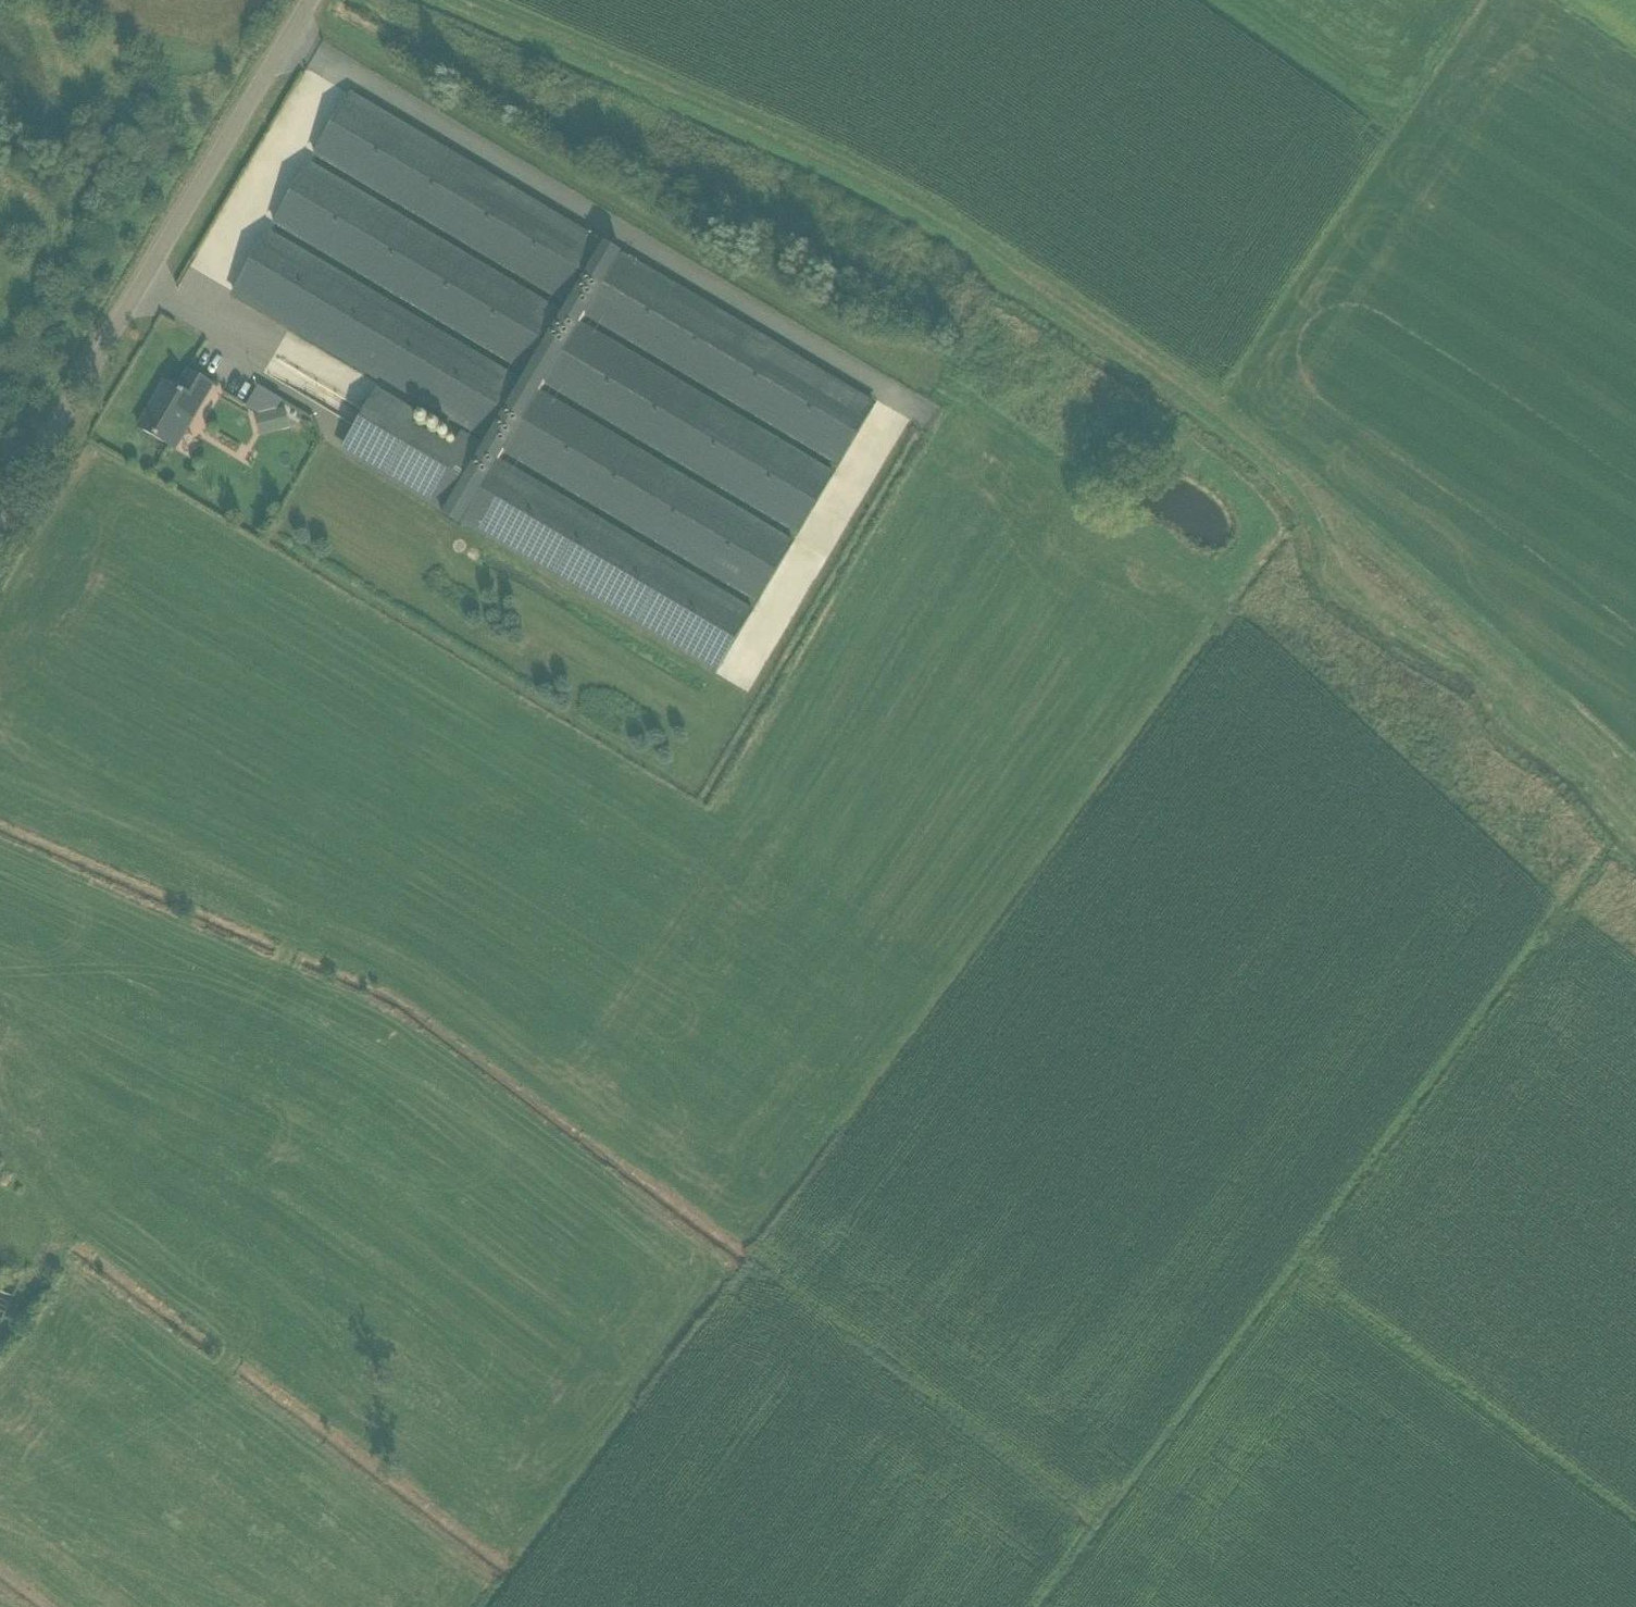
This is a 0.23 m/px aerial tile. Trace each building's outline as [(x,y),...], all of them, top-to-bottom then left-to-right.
[(545,384),(799,535),(834,476),(580,324),(585,316),(840,466),(875,407),(620,256),(621,255),(604,245),(604,246),(350,96),(315,155),(569,306),(563,315),(309,165),(274,224),(528,375),(523,383),(269,233),(234,292),(487,444),(484,448),(462,434),(452,450),(412,426),(418,415),(378,391),(365,412),(384,423),(361,462),(446,512),(443,517),(460,527),(464,521),(718,672),(753,612),(499,461),(504,453),(758,603),(793,544),(539,393),(545,384)] [(213,385),(208,383),(189,371),(178,390),(166,383),(139,428),(171,447),(188,418),(192,420),(213,385)] [(264,414),(269,433),(282,430),(277,410),(264,414)] [(21,1281),(29,1265),(0,1251),(0,1322),(20,1280),(21,1281)]
